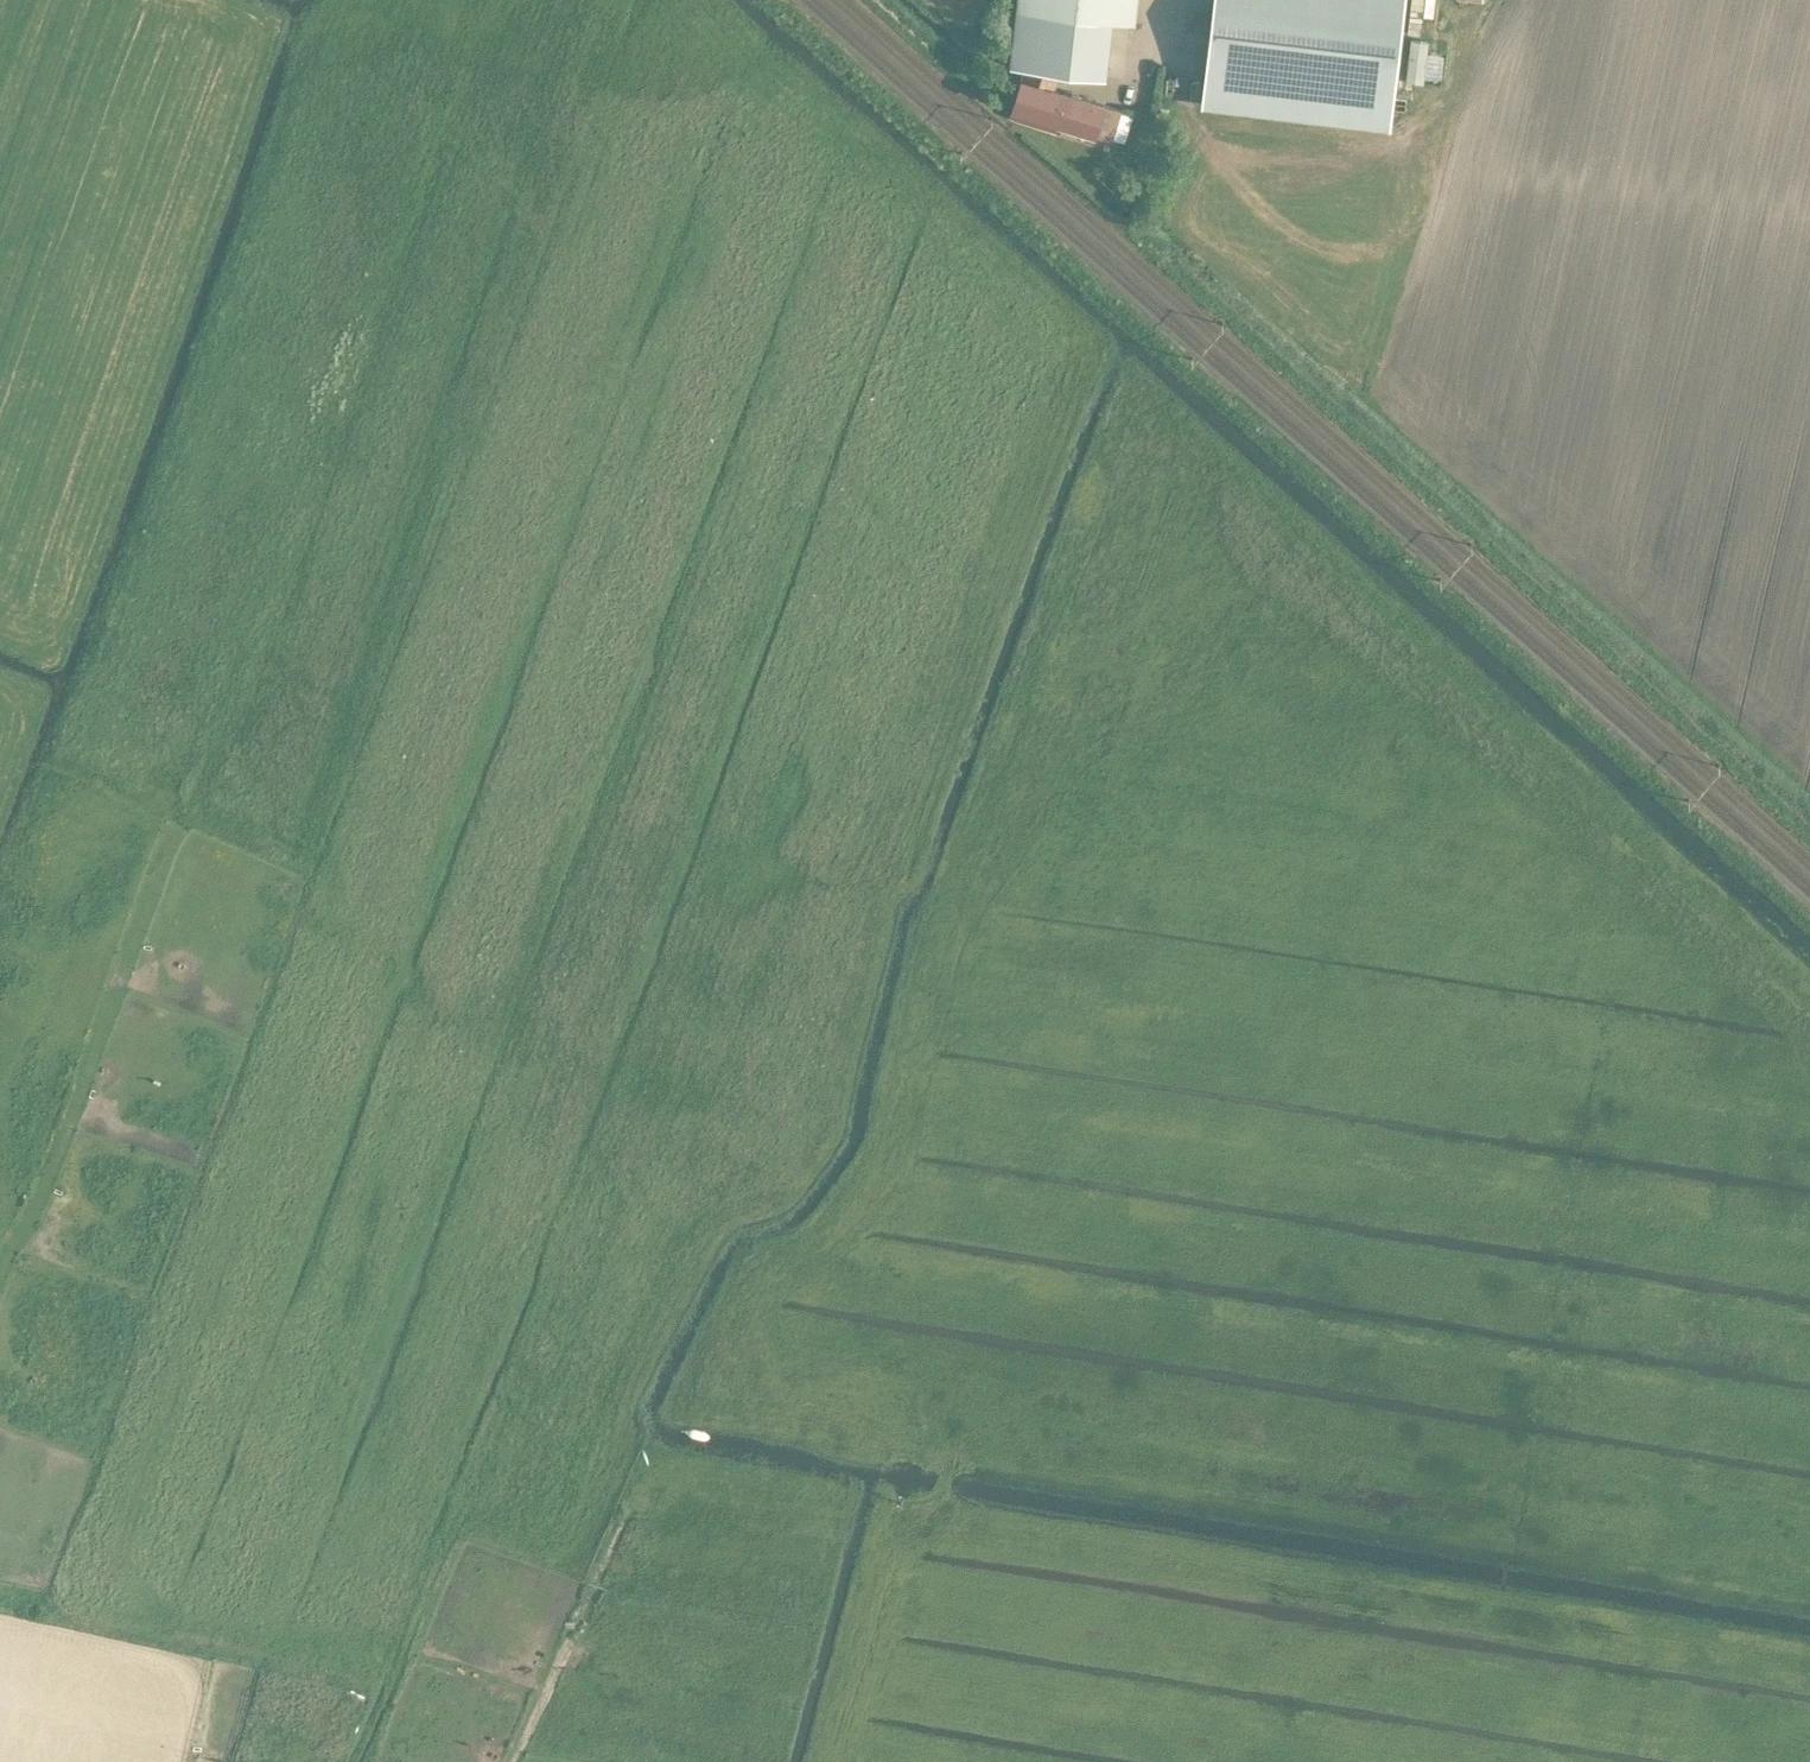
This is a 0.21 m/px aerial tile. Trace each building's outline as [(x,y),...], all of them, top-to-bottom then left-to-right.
[(1009,67),(1025,69),(1059,73),(1103,79),(1110,21),(1133,24),(1134,15),(1136,0),(1017,0),(1017,1),(1009,67)] [(1390,126),(1405,0),(1213,0),(1201,104),(1296,115),(1390,126)] [(1440,81),(1441,55),(1429,54),(1430,41),(1410,40),(1408,79),(1440,81)] [(1025,69),(1009,117),(1056,132),(1058,124),(1094,135),(1110,140),(1119,111),(1103,106),(1064,94),(1054,90),(1059,73),(1025,69)]
